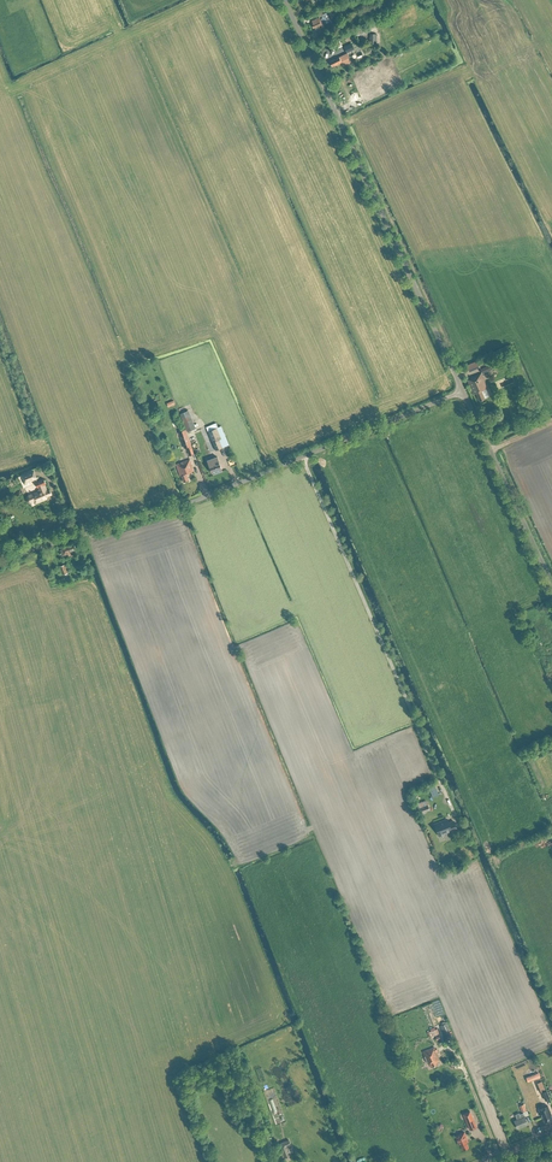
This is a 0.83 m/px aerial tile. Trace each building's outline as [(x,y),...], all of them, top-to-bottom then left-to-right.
[(332,20),(330,16),(333,15),(335,12),(336,11),(336,10),(334,6),(329,8),(323,11),(324,15),(322,16),(323,18),(320,19),(319,17),(311,21),(312,23),(311,24),(313,28),(318,26),(319,28),(323,26),(323,25),(327,23),(328,24),(331,22),(332,20)] [(366,30),(376,26),(374,21),(364,25),(366,30)] [(347,52),(354,48),(352,43),(344,47),(347,52)] [(349,56),(347,53),(343,55),(329,61),(332,66),(336,64),(337,65),(342,62),(343,65),(351,62),(348,56),(349,56)] [(481,366),(478,360),(466,365),(469,371),(481,366)] [(484,398),(481,390),(487,388),(481,373),(471,377),(471,378),(467,380),(473,394),(476,393),(479,400),(484,398)] [(196,428),(190,414),(182,418),(188,432),(196,428)] [(218,426),(216,422),(206,426),(212,440),(216,449),(229,443),(221,425),(218,426)] [(187,447),(191,445),(185,429),(179,431),(184,447),(187,447)] [(212,472),(221,468),(219,461),(217,456),(207,460),(212,472)] [(189,480),(186,473),(194,471),(190,459),(176,464),(180,475),(181,475),(183,482),(189,480)] [(24,483),(36,478),(33,470),(21,475),(24,483)] [(50,489),(48,490),(46,484),(47,484),(44,477),(35,481),(38,487),(39,489),(38,489),(39,491),(31,494),(26,496),(26,497),(26,498),(26,499),(26,500),(26,501),(27,501),(27,502),(28,503),(29,503),(30,503),(31,503),(32,503),(35,502),(35,503),(47,498),(46,496),(52,494),(50,489)] [(68,555),(74,552),(73,550),(76,549),(74,544),(60,549),(62,556),(68,553),(68,555)] [(63,574),(68,573),(65,564),(60,566),(63,574)] [(423,812),(430,810),(427,804),(421,806),(423,812)] [(449,821),(447,817),(434,823),(439,836),(451,831),(452,832),(458,830),(454,819),(449,821)] [(443,1029),(445,1033),(449,1031),(447,1023),(440,1025),(442,1030),(443,1029)] [(430,1037),(438,1033),(436,1028),(435,1029),(434,1026),(430,1028),(431,1030),(428,1032),(430,1037)] [(436,1063),(439,1061),(438,1058),(433,1047),(422,1051),(427,1063),(429,1062),(430,1067),(436,1064),(436,1063)] [(547,1105),(539,1109),(542,1117),(543,1117),(545,1121),(551,1118),(550,1114),(551,1114),(547,1105)] [(463,1113),(470,1129),(476,1126),(470,1110),(463,1113)] [(517,1119),(514,1120),(517,1128),(528,1124),(525,1116),(524,1116),(523,1112),(520,1114),(519,1112),(515,1114),(517,1119)] [(464,1131),(455,1135),(459,1144),(460,1144),(463,1149),(468,1147),(466,1141),(468,1141),(464,1131)] [(289,1139),(279,1143),(284,1157),(291,1154),(287,1145),(291,1144),(289,1139)]
